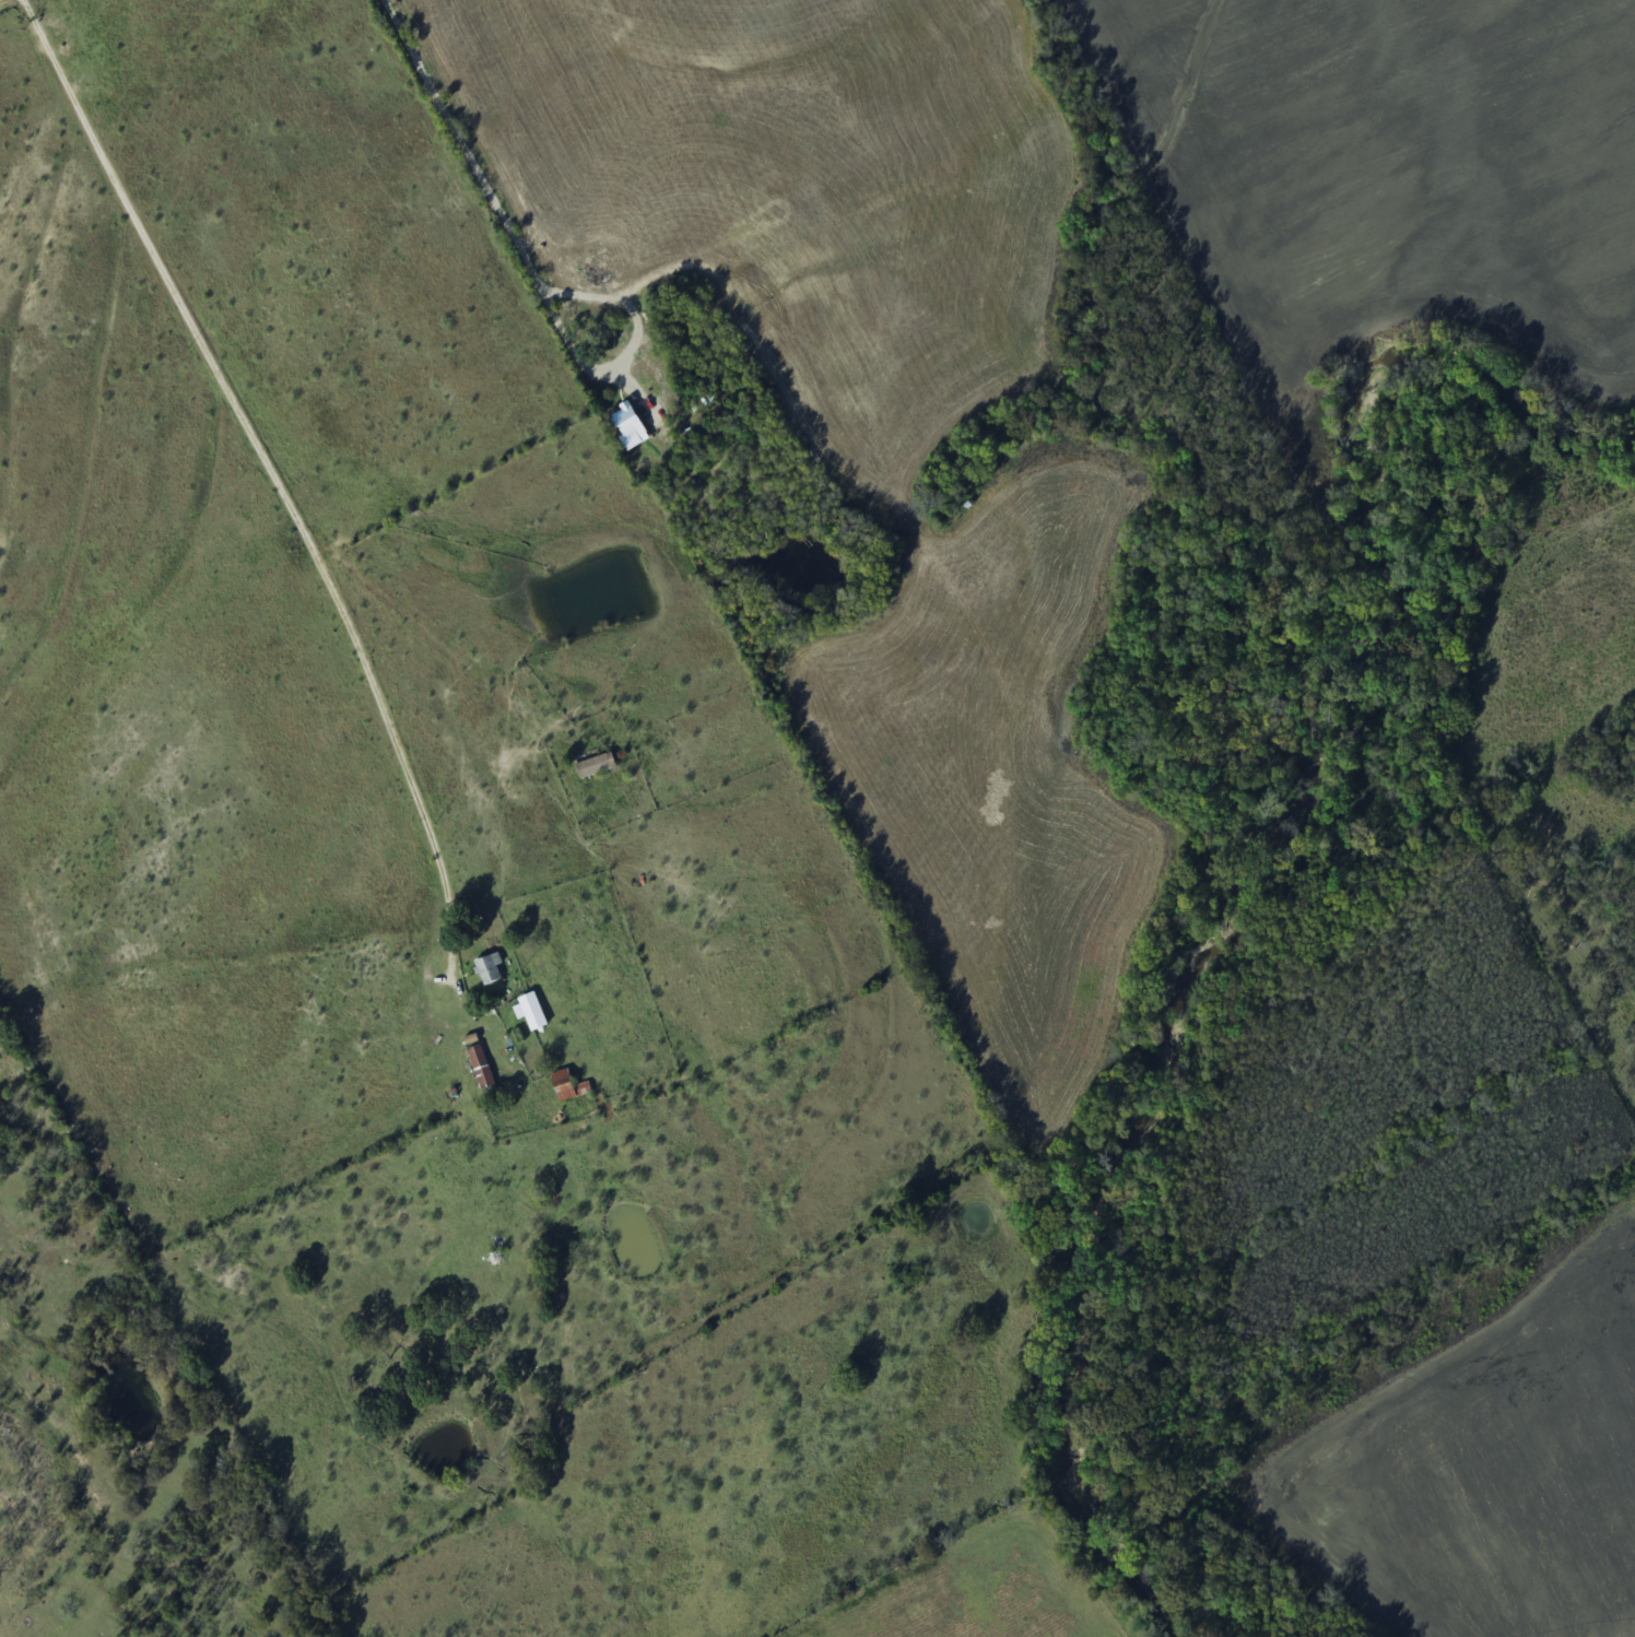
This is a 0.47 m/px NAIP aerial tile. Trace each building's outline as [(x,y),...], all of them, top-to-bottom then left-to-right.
[(614,416),(631,441),(647,430),(631,405),(614,416)] [(621,767),(616,751),(576,764),(582,780),(621,767)] [(476,960),(484,986),(502,980),(498,966),(503,964),(500,953),(476,960)] [(543,1011),(534,992),(519,1000),(528,1019),(543,1011)] [(485,1045),(470,1049),(482,1093),(497,1089),(485,1045)] [(592,1093),(589,1082),(574,1086),(569,1069),(552,1075),(561,1103),(592,1093)]
